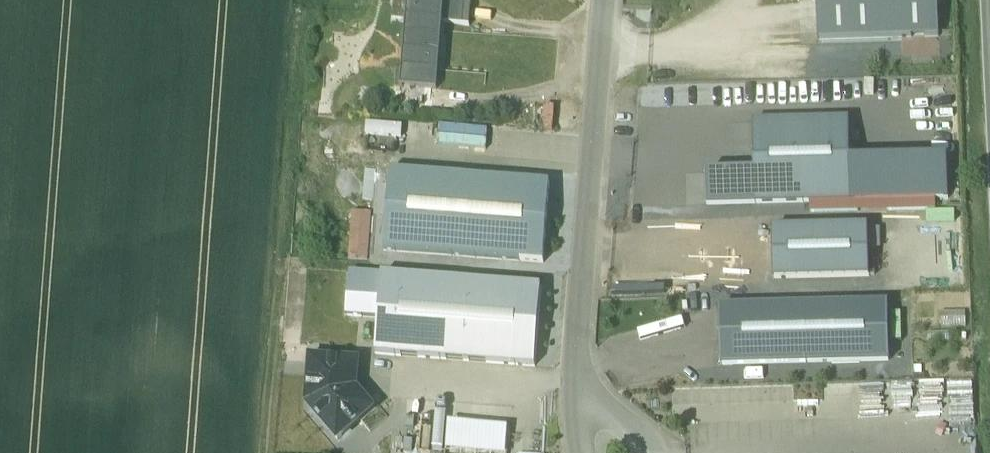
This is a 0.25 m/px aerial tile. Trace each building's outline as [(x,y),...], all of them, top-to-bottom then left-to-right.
[(942,12),(822,15),(823,76),(944,73),(942,12)] [(415,29),(401,28),(399,53),(412,54),(408,101),(404,101),(403,121),(443,125),(449,57),(477,59),(479,35),(451,32),(451,25),(416,22),(415,29)] [(758,159),(760,213),(714,214),(715,241),(858,237),(856,155),(758,159)] [(407,172),(407,160),(371,159),(370,170),(407,172)] [(556,218),(397,205),(391,285),(550,297),(556,218)] [(891,213),(891,248),(953,247),(952,212),(891,213)] [(375,293),(377,246),(356,245),(355,292),(375,293)] [(873,263),(778,266),(779,314),(875,311),(873,263)] [(548,321),(389,309),(383,388),(542,401),(548,321)] [(894,340),(726,343),(727,401),(895,397),(894,340)] [(319,394),(316,438),(329,452),(366,452),(378,443),(361,423),(363,397),(319,394)]
